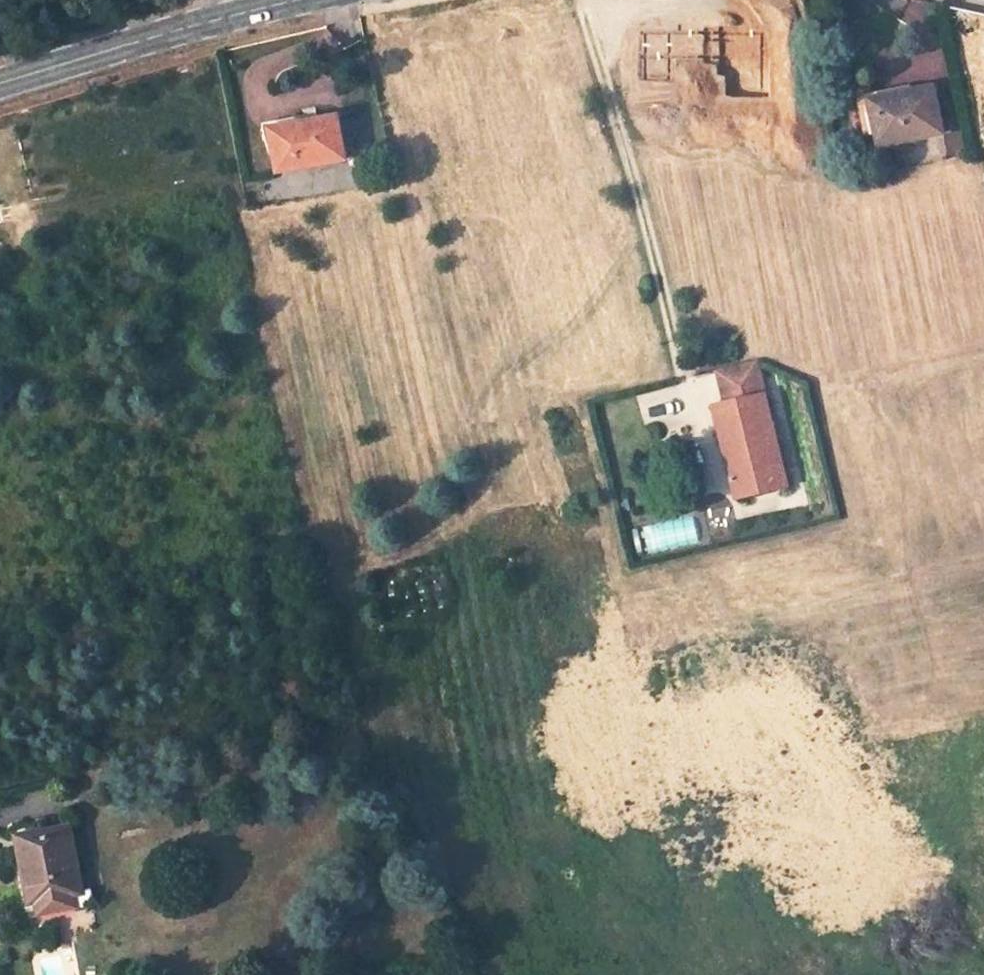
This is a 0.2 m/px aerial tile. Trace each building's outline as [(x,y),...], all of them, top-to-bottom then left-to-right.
[(933,88),(872,100),(880,146),(942,133),(933,88)] [(339,115),(270,128),(278,171),(348,158),(339,115)] [(944,132),(948,156),(966,153),(962,129),(944,132)] [(756,359),(716,369),(725,402),(714,405),(738,500),(789,488),(756,359)] [(40,898),(73,892),(82,891),(70,828),(44,833),(20,837),(24,862),(33,860),(40,898)] [(33,860),(24,862),(31,900),(40,898),(33,860)] [(42,911),(76,906),(73,892),(40,898),(42,911)]
